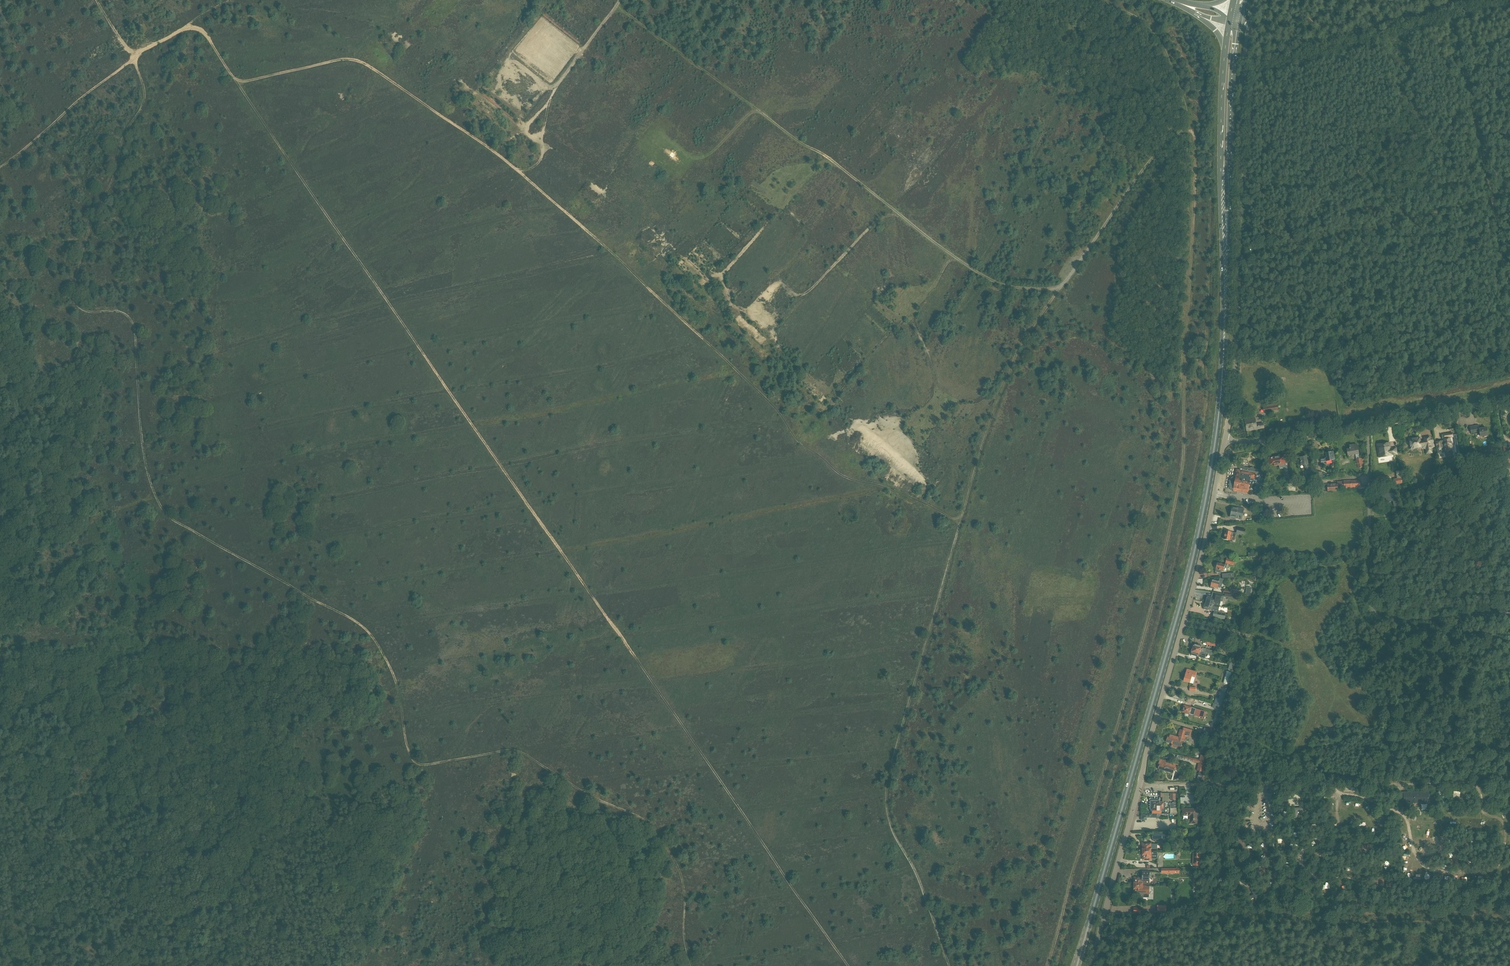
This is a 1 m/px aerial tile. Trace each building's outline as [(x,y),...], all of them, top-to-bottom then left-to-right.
[(1279,409),(1278,404),(1265,406),(1266,412),(1279,409)] [(1263,423),(1256,424),(1255,418),(1245,419),(1245,421),(1247,429),(1247,431),(1264,428),(1263,423)] [(1480,437),(1488,436),(1487,428),(1480,429),(1479,426),(1470,427),(1471,435),(1479,433),(1480,437)] [(1442,441),(1436,442),(1437,449),(1437,453),(1437,454),(1444,453),(1443,452),(1445,452),(1446,452),(1446,453),(1448,454),(1451,453),(1452,452),(1452,451),(1453,451),(1452,446),(1451,446),(1450,439),(1450,438),(1453,437),(1452,433),(1444,434),(1444,438),(1446,438),(1446,439),(1444,440),(1444,444),(1442,444),(1442,441)] [(1432,453),(1429,437),(1424,438),(1425,441),(1420,442),(1419,438),(1412,439),(1411,439),(1410,439),(1409,440),(1409,441),(1410,442),(1411,446),(1410,447),(1410,448),(1412,449),(1413,449),(1414,448),(1421,447),(1426,446),(1427,453),(1432,453)] [(1380,444),(1377,445),(1378,454),(1379,457),(1379,458),(1380,457),(1385,457),(1385,456),(1385,453),(1383,444),(1382,443),(1381,444),(1380,444)] [(1384,444),(1383,444),(1385,453),(1385,456),(1385,457),(1392,456),(1392,455),(1397,454),(1396,448),(1391,449),(1390,443),(1387,443),(1386,443),(1385,443),(1384,444)] [(1347,449),(1348,456),(1359,454),(1357,444),(1349,446),(1350,449),(1347,449)] [(1326,462),(1332,461),(1332,463),(1335,463),(1333,452),(1332,452),(1332,450),(1329,450),(1330,452),(1326,453),(1327,456),(1321,457),(1322,463),(1326,462)] [(1274,458),(1269,459),(1270,464),(1274,464),(1274,466),(1279,466),(1279,469),(1283,468),(1285,472),(1288,471),(1287,465),(1285,465),(1284,462),(1287,462),(1286,457),(1284,458),(1284,456),(1279,457),(1278,455),(1274,456),(1274,458)] [(1304,466),(1305,468),(1309,468),(1308,465),(1307,456),(1300,457),(1301,462),(1299,462),(1300,466),(1301,466),(1304,466)] [(1230,484),(1230,486),(1230,487),(1230,489),(1230,490),(1234,490),(1233,491),(1243,493),(1243,492),(1248,493),(1249,491),(1255,492),(1255,489),(1257,490),(1262,491),(1263,485),(1262,485),(1264,474),(1261,470),(1257,469),(1255,469),(1254,468),(1251,467),(1250,468),(1245,467),(1245,466),(1242,466),(1241,467),(1240,466),(1239,470),(1237,470),(1236,478),(1232,477),(1232,480),(1231,479),(1230,481),(1230,483),(1230,484)] [(1393,492),(1381,493),(1382,498),(1382,502),(1394,501),(1394,500),(1393,492)] [(1233,507),(1231,517),(1242,520),(1244,509),(1233,507)] [(1231,529),(1230,535),(1240,537),(1245,537),(1245,531),(1248,531),(1248,525),(1236,525),(1236,527),(1240,528),(1240,531),(1231,529)] [(1267,539),(1247,541),(1247,549),(1268,547),(1267,539)] [(1225,544),(1224,552),(1239,555),(1241,548),(1225,544)] [(1216,569),(1215,572),(1220,573),(1221,571),(1224,571),(1225,567),(1227,568),(1228,564),(1234,566),(1235,561),(1227,558),(1225,563),(1218,561),(1216,568),(1216,569)] [(1220,579),(1219,582),(1214,580),(1213,582),(1212,581),(1212,582),(1211,583),(1211,584),(1211,585),(1211,586),(1211,588),(1214,589),(1215,587),(1219,588),(1219,586),(1222,587),(1223,579),(1220,579)] [(1213,593),(1211,597),(1208,596),(1208,597),(1207,597),(1206,600),(1207,600),(1206,602),(1214,605),(1219,606),(1220,604),(1219,604),(1220,600),(1223,601),(1224,596),(1213,593)] [(1226,613),(1219,612),(1220,606),(1219,606),(1214,605),(1206,602),(1205,607),(1204,607),(1204,608),(1205,609),(1206,610),(1207,609),(1212,610),(1214,611),(1213,618),(1225,620),(1226,613)] [(1194,644),(1193,649),(1207,653),(1215,655),(1216,652),(1203,648),(1202,649),(1201,649),(1202,645),(1195,643),(1195,644),(1194,644)] [(1193,649),(1192,654),(1192,655),(1195,656),(1195,655),(1198,656),(1198,657),(1205,659),(1207,653),(1193,649)] [(1190,683),(1192,677),(1195,678),(1197,672),(1187,669),(1185,676),(1184,677),(1185,677),(1184,681),(1190,683)] [(1216,697),(1216,698),(1214,703),(1222,706),(1225,697),(1220,695),(1219,698),(1216,697)] [(1195,716),(1195,715),(1204,717),(1205,712),(1196,709),(1185,705),(1184,707),(1183,707),(1182,712),(1186,713),(1185,716),(1188,717),(1189,714),(1195,716)] [(1168,737),(1166,742),(1172,744),(1171,747),(1181,749),(1183,741),(1185,742),(1186,736),(1187,736),(1190,737),(1192,730),(1183,727),(1182,730),(1180,730),(1178,737),(1171,735),(1170,738),(1168,737)] [(1215,731),(1205,728),(1203,734),(1213,736),(1215,731)] [(1204,772),(1207,762),(1203,761),(1200,760),(1183,756),(1182,759),(1199,763),(1197,771),(1199,771),(1204,772)] [(1178,770),(1180,765),(1171,762),(1171,764),(1166,763),(1166,761),(1160,759),(1159,764),(1160,764),(1159,769),(1165,771),(1165,769),(1174,772),(1175,769),(1178,770)] [(1401,803),(1404,803),(1411,803),(1411,804),(1412,804),(1412,807),(1418,806),(1418,803),(1419,803),(1429,803),(1429,792),(1401,792),(1401,803)] [(1152,799),(1151,801),(1150,809),(1153,809),(1153,813),(1161,813),(1161,814),(1171,814),(1171,809),(1170,809),(1170,808),(1171,803),(1165,803),(1165,802),(1160,802),(1160,799),(1152,799)] [(1200,809),(1197,809),(1183,809),(1183,816),(1190,816),(1190,824),(1197,824),(1197,815),(1200,815),(1200,809)] [(1158,849),(1158,844),(1151,844),(1151,843),(1143,844),(1143,852),(1152,852),(1152,850),(1158,849)] [(1201,853),(1193,853),(1193,865),(1201,866),(1201,853)] [(1143,886),(1143,884),(1149,884),(1150,872),(1143,872),(1143,878),(1135,878),(1134,886),(1143,886)] [(1146,886),(1143,886),(1134,886),(1134,894),(1142,894),(1142,893),(1144,893),(1144,898),(1149,898),(1149,888),(1146,888),(1146,886)]
